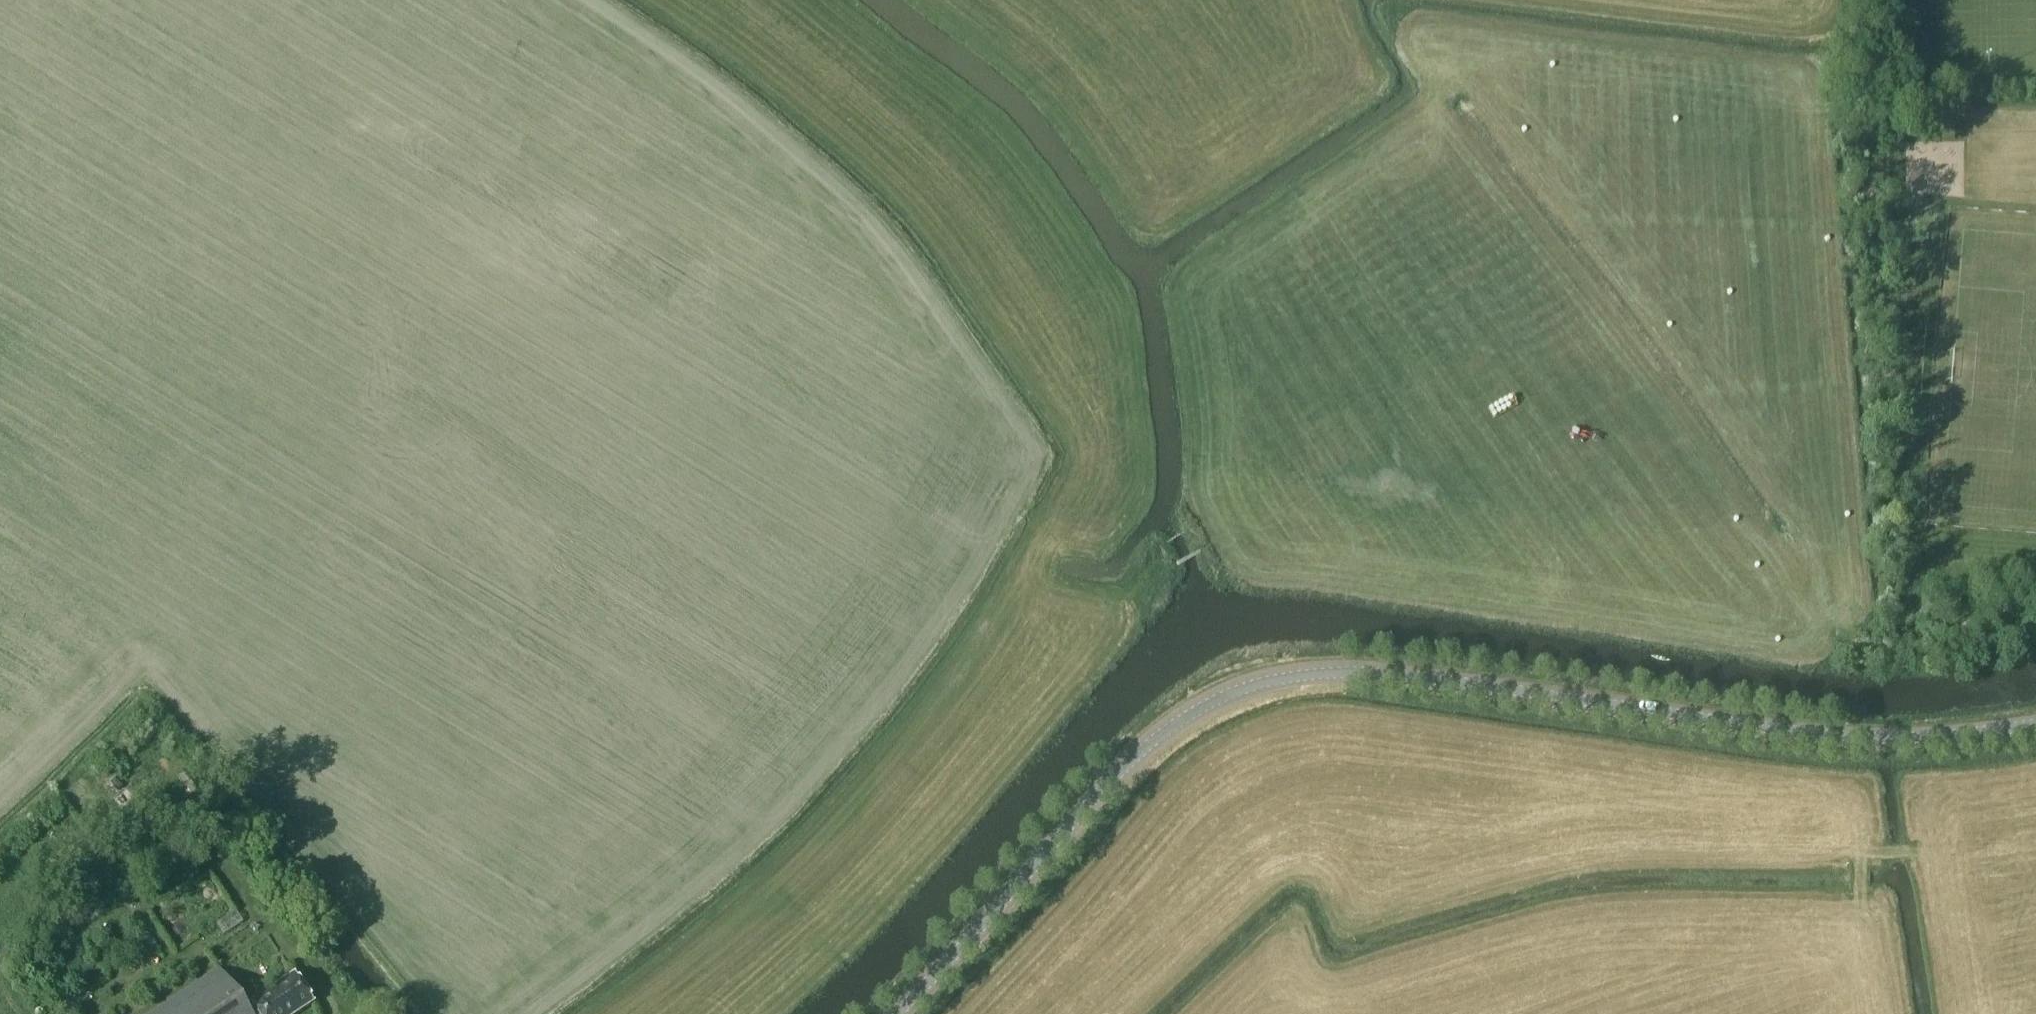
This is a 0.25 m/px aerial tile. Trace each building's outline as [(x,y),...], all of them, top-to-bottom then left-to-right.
[(239,909),(220,922),(229,934),(247,920),(239,909)] [(219,969),(152,1013),(249,1013),(219,969)] [(314,1004),(295,976),(251,1005),(257,1013),(255,1013),(299,1013),(314,1004)]
